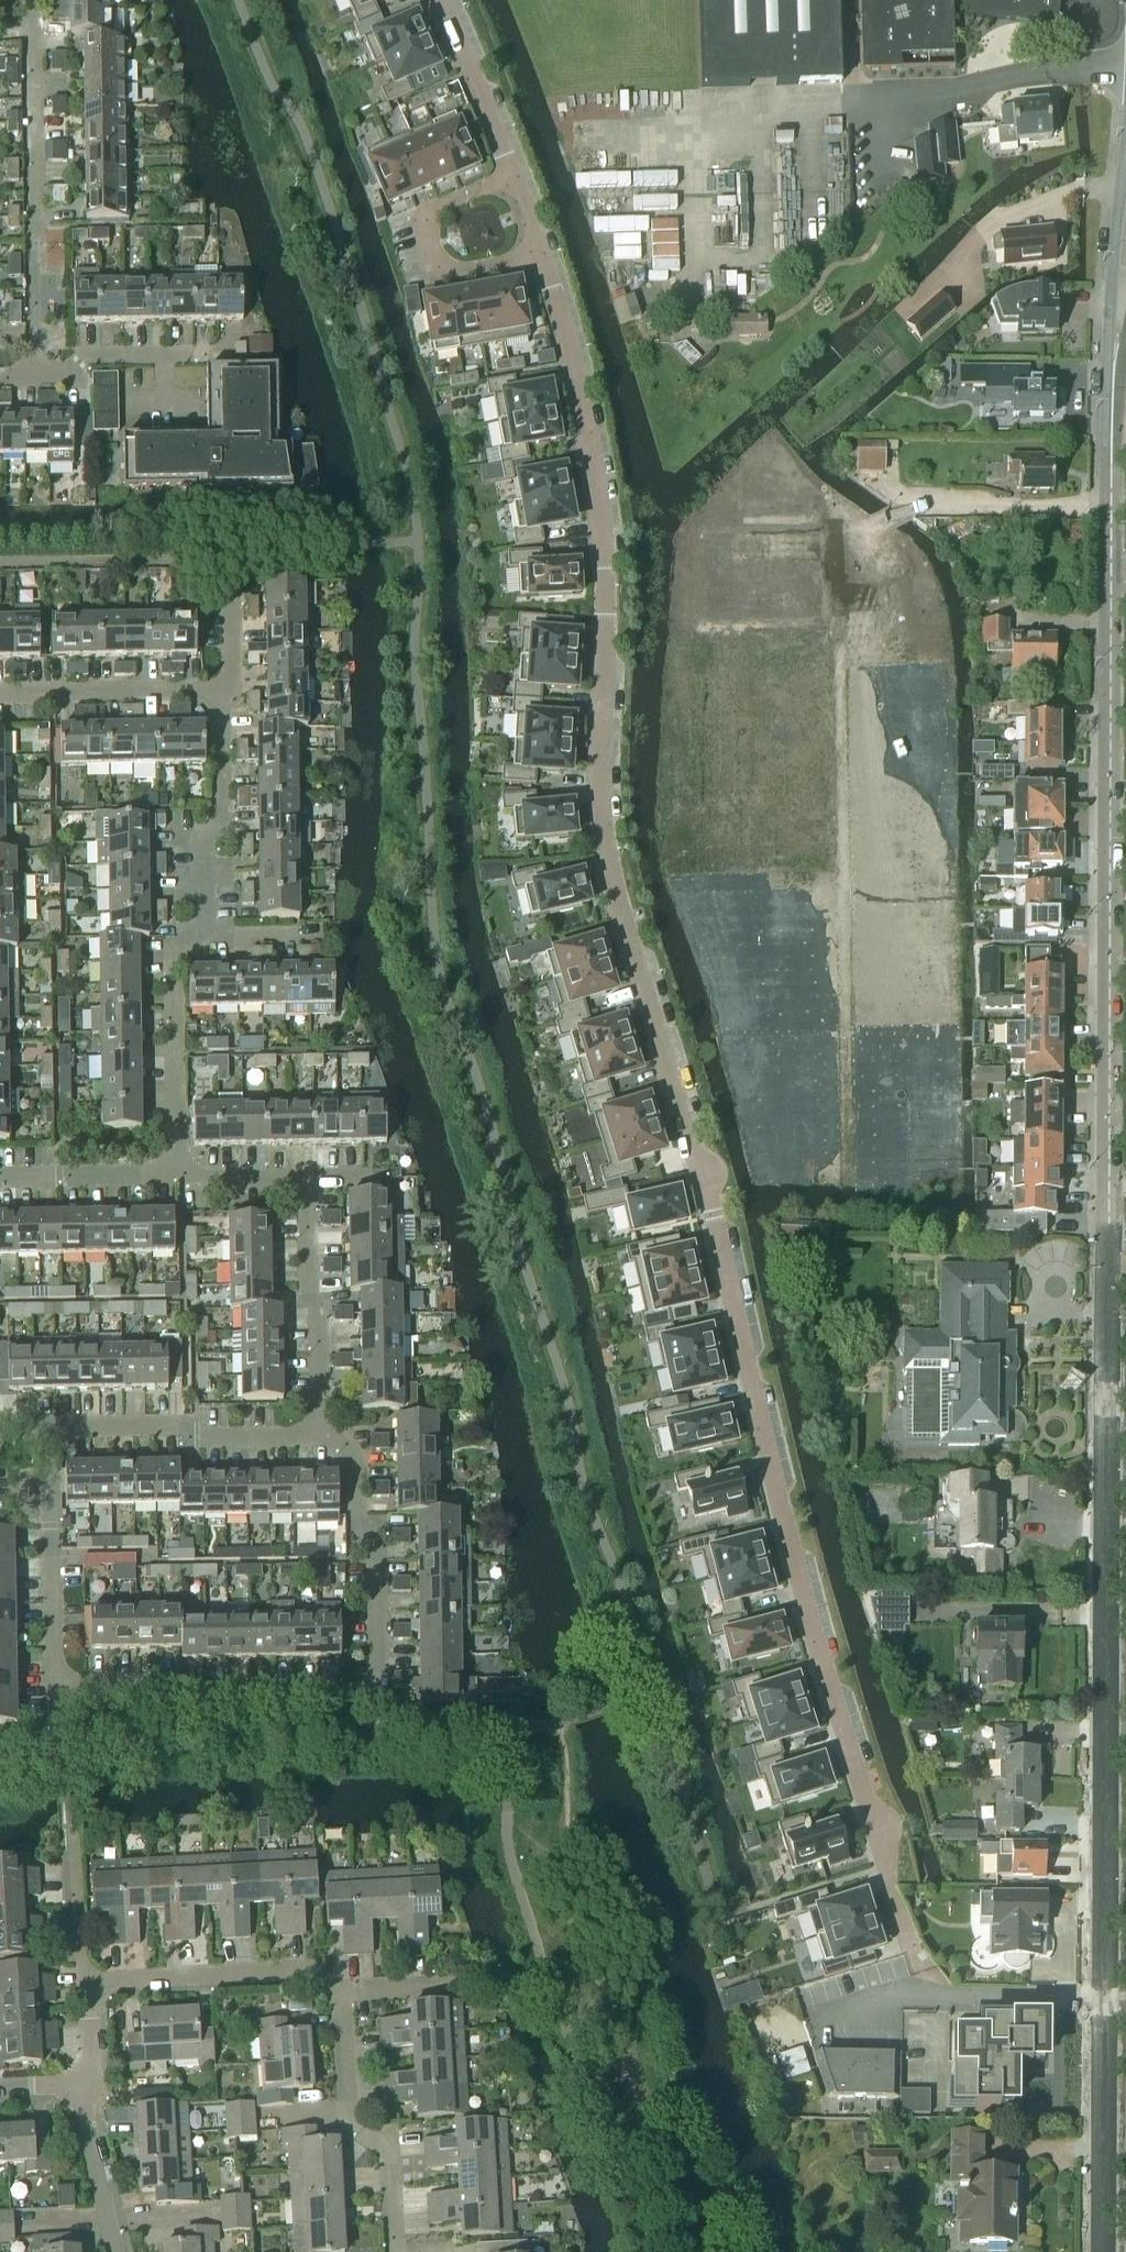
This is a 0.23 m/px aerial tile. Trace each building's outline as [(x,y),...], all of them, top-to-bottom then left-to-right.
[(70,13),(112,12),(112,0),(70,0),(70,3),(50,3),(50,13),(70,13)] [(363,24),(380,17),(374,4),(382,0),(347,0),(357,25),(362,23),(363,24)] [(702,85),(840,82),(838,0),(700,0),(702,85)] [(856,19),(856,25),(860,25),(862,71),(954,68),(952,0),(860,0),(860,19),(856,19)] [(969,17),(1057,27),(1060,0),(971,0),(969,17)] [(112,12),(70,13),(50,13),(51,22),(71,22),(71,36),(124,35),(123,12),(112,12)] [(375,66),(384,61),(427,42),(426,39),(429,38),(422,24),(420,25),(418,20),(411,23),(410,20),(369,37),(363,24),(362,23),(357,25),(353,27),(360,42),(364,40),(375,66)] [(84,40),(84,63),(126,62),(126,39),(84,40)] [(438,67),(427,42),(384,61),(394,85),(380,91),(387,105),(413,94),(407,80),(438,67)] [(51,54),(51,63),(66,63),(65,54),(51,54)] [(84,63),(84,85),(126,85),(126,62),(84,63)] [(66,63),(51,63),(51,73),(66,73),(66,63)] [(6,67),(6,77),(17,77),(17,67),(6,67)] [(17,77),(6,77),(6,88),(17,88),(17,77)] [(84,85),(85,108),(127,107),(126,85),(84,85)] [(433,92),(420,98),(424,107),(437,101),(433,92)] [(424,107),(420,98),(408,103),(411,112),(424,107)] [(52,99),(52,108),(66,108),(66,99),(52,99)] [(1048,118),(1047,103),(1011,107),(1000,109),(1002,129),(996,130),(997,147),(1015,145),(1015,143),(1050,139),(1049,135),(1054,134),(1053,118),(1048,118)] [(387,105),(374,110),(378,119),(391,114),(387,105)] [(85,108),(85,130),(127,130),(127,107),(85,108)] [(66,108),(52,108),(52,118),(66,117),(66,108)] [(6,114),(6,125),(18,124),(18,114),(6,114)] [(432,125),(454,177),(477,167),(472,154),(474,153),(466,136),(464,137),(455,115),(432,125)] [(18,124),(6,125),(7,135),(18,135),(18,124)] [(928,140),(913,141),(916,181),(943,179),(942,165),(957,164),(953,124),(927,127),(928,140)] [(432,186),(454,177),(432,125),(410,134),(432,186)] [(85,130),(85,153),(127,152),(127,130),(85,130)] [(388,144),(411,195),(432,186),(410,134),(388,144)] [(52,144),(52,153),(67,153),(67,143),(52,144)] [(388,205),(411,195),(388,144),(366,153),(388,205)] [(85,153),(86,175),(128,175),(127,152),(85,153)] [(67,153),(52,153),(53,162),(67,162),(67,153)] [(7,162),(7,172),(19,172),(18,161),(7,162)] [(19,172),(7,172),(7,183),(19,182),(19,172)] [(86,175),(86,197),(128,197),(128,175),(86,175)] [(53,188),(53,198),(68,198),(67,188),(53,188)] [(369,199),(373,212),(382,209),(378,196),(369,199)] [(128,197),(86,197),(86,220),(128,220),(128,197)] [(68,198),(53,198),(53,207),(68,207),(68,198)] [(8,209),(8,220),(19,219),(19,209),(8,209)] [(19,219),(8,220),(8,230),(19,230),(19,219)] [(1001,236),(993,241),(994,254),(1003,253),(1004,268),(1054,262),(1054,254),(1058,252),(1060,248),(1059,240),(1057,237),(1052,235),(1051,228),(1000,233),(1001,236)] [(204,229),(193,230),(193,241),(204,241),(204,229)] [(146,242),(145,230),(135,231),(135,242),(146,242)] [(169,230),(145,230),(146,242),(156,242),(156,244),(169,244),(169,230)] [(193,241),(193,230),(182,230),(183,241),(193,241)] [(98,243),(98,231),(87,231),(88,243),(98,243)] [(109,231),(98,231),(98,243),(109,242),(109,231)] [(8,257),(9,268),(20,267),(20,257),(8,257)] [(20,267),(9,268),(9,278),(20,278),(20,267)] [(194,270),(194,273),(194,283),(194,322),(218,321),(218,283),(217,269),(194,270)] [(100,323),(99,285),(99,271),(74,272),(75,323),(100,323)] [(170,273),(170,283),(171,322),(194,322),(194,283),(194,273),(170,273)] [(242,282),(218,283),(218,321),(243,321),(242,282)] [(170,283),(146,284),(147,322),(171,322),(170,283)] [(495,288),(505,343),(529,339),(520,283),(495,288)] [(123,284),(99,285),(100,323),(123,323),(123,284)] [(146,284),(123,284),(123,323),(147,322),(146,284)] [(404,290),(408,316),(421,313),(417,288),(404,290)] [(482,347),(505,343),(495,288),(472,292),(482,347)] [(1056,332),(1057,306),(1057,288),(1029,289),(1004,297),(991,306),(998,327),(1018,327),(1018,335),(1037,335),(1037,332),(1056,332)] [(448,296),(458,352),(482,347),(472,292),(448,296)] [(920,341),(955,310),(939,293),(905,324),(920,341)] [(434,356),(458,352),(448,296),(424,301),(434,356)] [(9,305),(9,315),(21,315),(21,304),(9,305)] [(21,315),(9,315),(9,326),(21,325),(21,315)] [(723,342),(736,342),(735,338),(766,338),(766,317),(723,318),(723,342)] [(246,344),(235,345),(235,356),(246,356),(246,344)] [(951,360),(937,359),(937,382),(951,382),(951,360)] [(522,360),(508,362),(510,372),(523,370),(522,360)] [(496,374),(510,372),(508,362),(495,365),(496,374)] [(1028,387),(1028,368),(986,368),(986,384),(986,404),(1014,404),(1014,417),(1053,417),(1053,387),(1028,387)] [(282,369),(245,369),(245,371),(239,372),(239,369),(206,370),(207,390),(207,436),(197,436),(124,438),(123,438),(124,485),(124,491),(195,490),(195,494),(293,493),(319,493),(313,445),(312,445),(281,445),(281,429),(283,429),(282,369)] [(92,376),(93,433),(118,432),(117,375),(92,376)] [(476,375),(463,378),(465,387),(478,385),(476,375)] [(451,390),(465,387),(463,378),(449,380),(451,390)] [(493,398),(498,424),(555,414),(554,411),(557,410),(554,394),(552,395),(551,390),(544,392),(543,388),(517,393),(514,378),(486,383),(489,398),(493,398)] [(35,416),(24,417),(25,455),(49,455),(48,416),(48,406),(48,394),(37,394),(37,405),(34,405),(35,416)] [(48,394),(48,406),(58,405),(58,394),(48,394)] [(11,395),(0,395),(1,456),(25,455),(24,417),(11,417),(11,395)] [(555,414),(498,424),(503,450),(498,451),(501,466),(511,464),(529,461),(526,446),(560,440),(555,414)] [(73,416),(48,416),(49,455),(49,466),(73,465),(73,454),(73,416)] [(887,451),(898,452),(898,442),(887,442),(887,451)] [(856,475),(884,474),(884,443),(856,444),(856,475)] [(1053,492),(1053,466),(1043,466),(1043,457),(1008,457),(1008,477),(1020,477),(1020,492),(1053,492)] [(514,479),(511,464),(501,466),(504,481),(514,479)] [(518,477),(523,503),(523,504),(570,496),(565,469),(518,477)] [(523,504),(523,503),(513,505),(517,532),(513,533),(515,548),(543,543),(541,529),(567,524),(567,520),(574,519),(573,515),(575,514),(572,498),(570,499),(570,496),(523,504)] [(950,545),(990,528),(988,522),(967,521),(944,532),(950,545)] [(518,569),(520,598),(580,595),(579,591),(582,591),(581,572),(578,572),(578,569),(569,569),(568,565),(542,566),(541,552),(507,554),(508,570),(518,569)] [(266,584),(267,609),(305,608),(305,584),(266,584)] [(246,599),(247,609),(258,609),(258,599),(246,599)] [(14,609),(15,620),(15,658),(40,658),(39,608),(14,609)] [(267,609),(267,633),(305,632),(305,608),(267,609)] [(258,609),(247,609),(247,620),(258,620),(258,609)] [(522,632),(520,659),(577,663),(578,659),(580,660),(581,644),(579,643),(579,639),(572,639),(572,635),(545,633),(546,618),(518,616),(517,632),(522,632)] [(148,656),(172,656),(171,617),(148,618),(148,656)] [(172,656),(172,664),(172,676),(183,676),(183,665),(185,665),(185,656),(197,656),(196,617),(171,617),(172,656)] [(77,658),(101,657),(100,618),(76,619),(77,658)] [(101,657),(124,657),(124,618),(100,618),(101,657)] [(124,657),(148,656),(148,618),(124,618),(124,657)] [(52,658),(77,658),(76,619),(52,619),(52,658)] [(0,620),(0,659),(15,658),(15,620),(0,620)] [(1007,624),(982,623),(982,647),(1006,647),(1006,654),(1011,654),(1011,671),(1002,671),(1001,682),(1005,685),(1025,685),(1028,682),(1028,671),(1055,671),(1055,668),(1056,666),(1056,658),(1055,655),(1055,635),(1006,635),(1007,624)] [(259,657),(267,656),(306,656),(305,632),(267,633),(267,646),(247,646),(247,657),(259,657)] [(864,657),(838,662),(842,688),(888,680),(884,654),(890,653),(888,641),(862,645),(864,657)] [(725,653),(701,653),(701,698),(725,698),(725,653)] [(749,653),(725,653),(725,698),(748,698),(749,653)] [(772,653),(749,653),(748,698),(772,698),(772,653)] [(267,656),(268,680),(306,680),(306,656),(267,656)] [(259,657),(247,657),(247,667),(259,667),(259,657)] [(514,684),(513,700),(541,702),(542,688),(576,690),(577,663),(520,659),(518,684),(514,684)] [(172,676),(172,664),(162,665),(162,676),(172,676)] [(125,677),(125,665),(114,665),(114,677),(125,677)] [(135,665),(125,665),(125,677),(135,676),(135,665)] [(77,677),(77,666),(67,666),(67,678),(77,677)] [(88,666),(77,666),(77,677),(88,677),(88,666)] [(15,678),(15,667),(5,667),(5,678),(15,678)] [(26,667),(15,667),(15,678),(26,678),(26,667)] [(268,680),(268,704),(307,703),(306,680),(268,680)] [(888,680),(842,688),(847,714),(873,710),(874,722),(900,718),(898,706),(892,707),(888,680)] [(248,694),(248,704),(260,704),(259,693),(248,694)] [(516,716),(514,742),(572,746),(574,719),(540,716),(541,702),(513,700),(511,716),(516,716)] [(268,704),(268,727),(268,728),(296,728),(307,728),(307,703),(268,704)] [(260,704),(248,704),(248,715),(260,715),(260,704)] [(1043,705),(1006,705),(1006,718),(1024,718),(1024,743),(1059,743),(1059,734),(1062,734),(1062,718),(1043,718),(1043,705)] [(190,706),(180,707),(180,718),(190,718),(190,706)] [(119,727),(109,727),(110,766),(133,766),(133,727),(132,719),(132,707),(122,707),(122,718),(119,718),(119,727)] [(143,707),(132,707),(132,719),(143,718),(143,707)] [(180,718),(180,707),(169,707),(169,718),(180,718)] [(85,719),(85,708),(74,708),(74,720),(85,719)] [(95,708),(85,708),(85,719),(96,719),(95,708)] [(156,727),(157,765),(181,765),(180,726),(156,727)] [(180,726),(181,765),(205,765),(205,726),(180,726)] [(109,727),(85,728),(86,767),(110,766),(109,727)] [(133,727),(133,766),(157,765),(156,727),(133,727)] [(258,742),(258,752),(297,752),(296,728),(268,728),(268,727),(258,727),(258,742)] [(86,767),(85,728),(60,728),(61,767),(86,767)] [(38,733),(38,743),(50,743),(49,732),(38,733)] [(247,742),(236,742),(236,753),(248,752),(247,742)] [(572,746),(514,742),(513,768),(503,767),(502,783),(535,786),(536,771),(563,773),(563,769),(570,770),(572,746)] [(1059,743),(1024,743),(1024,768),(1062,768),(1062,752),(1059,752),(1059,743)] [(258,762),(259,776),(297,775),(297,752),(258,752),(248,752),(236,753),(236,763),(258,762)] [(979,768),(979,780),(1013,781),(1013,768),(979,768)] [(882,782),(856,782),(856,809),(903,808),(902,781),(908,781),(908,769),(882,769),(882,782)] [(39,770),(39,781),(50,781),(50,770),(39,770)] [(259,776),(259,800),(297,799),(297,775),(259,776)] [(50,781),(39,781),(39,792),(50,791),(50,781)] [(741,783),(715,783),(715,795),(721,795),(721,822),(767,821),(767,795),(741,795),(741,783)] [(1012,810),(1062,811),(1062,786),(1026,786),(1012,786),(1012,810)] [(237,789),(237,800),(248,800),(248,789),(237,789)] [(513,812),(515,840),(543,838),(543,840),(558,839),(558,836),(575,835),(575,832),(577,831),(575,812),(573,812),(573,809),(563,810),(563,806),(536,808),(535,794),(501,797),(503,813),(513,812)] [(259,800),(259,823),(298,823),(297,799),(259,800)] [(248,800),(237,800),(237,811),(249,810),(248,800)] [(903,808),(856,809),(857,835),(883,835),(884,847),(910,846),(909,834),(903,834),(903,808)] [(1062,811),(1012,810),(1012,834),(1026,834),(1062,834),(1062,811)] [(96,843),(98,843),(148,842),(147,831),(154,831),(154,828),(165,828),(165,817),(133,818),(133,813),(95,814),(96,843)] [(39,818),(39,829),(51,828),(51,818),(39,818)] [(721,848),(715,848),(715,861),(741,860),(741,848),(767,848),(767,821),(721,822),(721,848)] [(259,823),(260,847),(298,847),(298,823),(259,823)] [(51,828),(39,829),(40,839),(51,839),(51,828)] [(241,837),(242,847),(253,847),(253,837),(241,837)] [(1061,841),(1013,841),(1013,868),(996,868),(996,878),(1027,878),(1027,873),(1041,873),(1041,866),(1061,866),(1061,841)] [(98,867),(109,867),(148,866),(148,842),(98,843),(98,867)] [(253,847),(242,847),(242,858),(253,858),(253,847)] [(260,847),(260,871),(298,870),(298,847),(260,847)] [(16,877),(15,852),(5,852),(5,853),(0,853),(0,877),(16,877)] [(154,856),(155,866),(166,866),(166,856),(154,856)] [(480,883),(506,881),(505,865),(478,868),(480,883)] [(48,866),(48,877),(60,876),(59,866),(48,866)] [(109,867),(110,891),(148,890),(148,866),(109,867)] [(166,866),(155,866),(155,877),(166,877),(166,866)] [(524,890),(531,918),(558,911),(558,914),(573,910),(572,908),(589,904),(588,900),(591,900),(586,880),(584,881),(583,878),(573,880),(573,876),(547,883),(543,869),(511,877),(514,892),(524,890)] [(740,869),(714,874),(717,886),(723,885),(728,911),(774,901),(768,875),(742,881),(740,869)] [(260,871),(260,895),(299,894),(298,870),(260,871)] [(60,876),(48,877),(48,887),(60,887),(60,876)] [(26,901),(26,877),(16,877),(0,877),(0,901),(26,901)] [(978,879),(978,893),(995,893),(995,879),(978,879)] [(242,885),(242,895),(254,895),(254,884),(242,885)] [(880,905),(854,911),(860,936),(906,926),(900,900),(906,899),(903,887),(877,893),(880,905)] [(1057,912),(1057,903),(1062,903),(1062,887),(1025,887),(1025,912),(1057,912)] [(110,891),(110,914),(149,914),(148,890),(110,891)] [(299,894),(260,895),(261,919),(299,919),(299,894)] [(254,895),(242,895),(242,906),(254,905),(254,895)] [(16,925),(26,924),(26,901),(0,901),(0,925),(16,925)] [(734,937),(728,938),(730,950),(756,945),(753,933),(779,927),(774,901),(728,911),(734,937)] [(155,903),(155,914),(167,914),(167,903),(155,903)] [(1025,912),(1012,912),(1011,933),(992,933),(992,945),(1028,945),(1028,935),(1061,935),(1061,919),(1057,919),(1057,912),(1025,912)] [(43,924),(49,924),(60,924),(60,913),(43,914),(43,924)] [(110,914),(111,938),(110,938),(139,938),(139,939),(149,938),(149,914),(110,914)] [(167,914),(155,914),(155,924),(167,924),(167,914)] [(60,924),(49,924),(49,935),(60,935),(60,924)] [(6,949),(6,950),(17,949),(16,925),(0,925),(0,949),(6,949)] [(906,926),(860,936),(866,962),(892,957),(895,969),(920,963),(917,951),(911,952),(906,926)] [(100,938),(100,963),(139,962),(139,939),(139,938),(110,938),(111,938),(100,938)] [(545,955),(552,981),(610,964),(605,946),(602,947),(601,942),(594,944),(593,941),(553,953),(548,939),(505,952),(509,966),(545,955)] [(756,945),(730,950),(733,962),(739,961),(744,987),(789,977),(784,951),(758,957),(756,945)] [(309,959),(309,948),(298,948),(299,960),(309,959)] [(309,959),(309,968),(310,1015),(334,1015),(334,967),(320,968),(319,948),(309,948),(309,959)] [(248,969),(238,969),(238,1008),(262,1007),(262,969),(262,960),(262,949),(251,949),(251,960),(248,960),(248,969)] [(272,949),(262,949),(262,960),(272,960),(272,949)] [(1048,951),(1024,950),(1024,998),(1059,999),(1059,962),(1048,962),(1048,951)] [(57,953),(58,963),(69,963),(69,952),(57,953)] [(39,962),(39,973),(51,972),(51,962),(39,962)] [(100,963),(101,986),(139,986),(139,962),(100,963)] [(69,963),(58,963),(58,974),(69,973),(69,963)] [(555,1007),(560,1022),(560,1023),(587,1015),(583,1001),(609,993),(607,989),(614,987),(613,983),(615,982),(610,964),(552,981),(560,1006),(555,1007)] [(285,968),(262,969),(262,1007),(286,1007),(285,968)] [(309,968),(285,968),(286,1007),(286,1016),(310,1015),(309,968)] [(215,1008),(214,969),(190,970),(190,1009),(215,1008)] [(238,969),(214,969),(215,1008),(238,1008),(238,969)] [(51,972),(39,973),(40,996),(51,996),(51,972)] [(18,997),(17,973),(6,973),(0,973),(0,997),(18,997)] [(749,1013),(743,1014),(746,1026),(771,1021),(769,1009),(795,1003),(789,977),(744,987),(749,1013)] [(996,984),(980,984),(980,998),(996,998),(996,984)] [(101,986),(101,1010),(140,1010),(139,986),(101,986)] [(7,1020),(18,1020),(18,997),(0,997),(0,1021),(7,1020)] [(1024,998),(985,998),(985,1009),(1024,1009),(1024,1025),(1059,1025),(1059,999),(1024,998)] [(58,1000),(58,1011),(70,1010),(70,1000),(58,1000)] [(40,1009),(40,1020),(51,1020),(51,1009),(40,1009)] [(70,1010),(58,1011),(59,1035),(70,1034),(70,1010)] [(93,1034),(101,1034),(140,1033),(140,1010),(101,1010),(92,1010),(93,1034)] [(577,1063),(634,1045),(629,1026),(627,1027),(625,1023),(618,1025),(617,1021),(592,1029),(587,1015),(560,1023),(560,1022),(555,1024),(560,1040),(569,1037),(577,1063)] [(51,1020),(40,1020),(40,1031),(52,1030),(51,1020)] [(972,1024),(972,1035),(982,1035),(982,1024),(973,1024),(972,1024)] [(1024,1025),(1007,1025),(1007,1039),(1007,1051),(1010,1051),(1058,1051),(1059,1040),(1061,1037),(1061,1029),(1059,1027),(1059,1025),(1024,1025)] [(101,1034),(102,1058),(140,1057),(140,1033),(101,1034)] [(217,1051),(217,1040),(206,1040),(206,1051),(217,1051)] [(227,1040),(217,1040),(217,1051),(227,1051),(227,1040)] [(634,1045),(577,1063),(584,1087),(580,1088),(584,1103),(612,1095),(607,1081),(633,1073),(632,1069),(639,1067),(637,1063),(640,1062),(634,1045)] [(59,1048),(59,1058),(71,1058),(70,1048),(59,1048)] [(1058,1051),(1010,1051),(1010,1063),(1024,1063),(1023,1076),(1058,1076),(1058,1073),(1061,1070),(1061,1064),(1058,1061),(1058,1051)] [(312,1068),(312,1056),(302,1057),(302,1068),(312,1068)] [(323,1056),(312,1056),(312,1068),(323,1068),(323,1056)] [(358,1067),(358,1056),(347,1056),(347,1067),(358,1067)] [(368,1056),(358,1056),(358,1067),(368,1067),(368,1056)] [(41,1057),(41,1067),(52,1067),(52,1057),(41,1057)] [(102,1058),(102,1081),(141,1081),(140,1057),(102,1058)] [(265,1069),(265,1057),(254,1057),(255,1069),(265,1069)] [(276,1057),(265,1057),(265,1069),(276,1068),(276,1057)] [(71,1058),(59,1058),(59,1069),(71,1069),(71,1058)] [(217,1069),(217,1058),(207,1058),(207,1069),(217,1069)] [(228,1058),(217,1058),(217,1069),(228,1069),(228,1058)] [(52,1067),(41,1067),(41,1078),(52,1078),(52,1067)] [(8,1092),(8,1068),(0,1068),(0,1092),(8,1092)] [(976,1071),(976,1085),(991,1085),(1005,1085),(1005,1072),(976,1071)] [(102,1081),(103,1105),(141,1105),(141,1081),(102,1081)] [(976,1085),(976,1102),(990,1102),(991,1085),(976,1085)] [(1058,1116),(1058,1106),(1061,1103),(1061,1096),(1058,1094),(1058,1090),(1023,1090),(1023,1116),(1058,1116)] [(9,1115),(8,1092),(0,1092),(0,1116),(9,1115)] [(60,1095),(60,1106),(71,1106),(71,1095),(60,1095)] [(593,1117),(601,1143),(659,1126),(653,1106),(651,1107),(649,1103),(643,1105),(641,1101),(616,1109),(612,1095),(584,1103),(589,1118),(593,1117)] [(218,1096),(218,1107),(219,1146),(243,1145),(242,1107),(242,1096),(218,1096)] [(337,1097),(337,1105),(338,1144),(361,1144),(361,1105),(360,1096),(337,1097)] [(360,1096),(361,1105),(361,1144),(386,1143),(385,1096),(360,1096)] [(313,1097),(313,1106),(314,1144),(338,1144),(337,1105),(337,1097),(313,1097)] [(857,1126),(845,1126),(845,1152),(857,1152),(857,1146),(884,1146),(884,1100),(858,1099),(857,1126)] [(911,1100),(884,1100),(884,1146),(910,1146),(910,1153),(922,1153),(923,1127),(910,1126),(911,1100)] [(820,1101),(794,1104),(798,1150),(824,1148),(825,1154),(837,1153),(835,1127),(822,1128),(820,1101)] [(41,1104),(42,1115),(53,1115),(53,1104),(41,1104)] [(770,1132),(757,1134),(760,1160),(772,1159),(771,1152),(798,1150),(794,1104),(767,1106),(770,1132)] [(141,1105),(103,1105),(103,1130),(142,1129),(141,1105)] [(71,1106),(60,1106),(60,1116),(72,1116),(71,1106)] [(266,1106),(242,1107),(243,1145),(266,1145),(266,1106)] [(289,1106),(266,1106),(266,1145),(290,1145),(289,1106)] [(313,1106),(289,1106),(290,1145),(314,1144),(313,1106)] [(219,1146),(218,1107),(193,1108),(194,1146),(219,1146)] [(0,1116),(0,1140),(9,1140),(9,1115),(0,1116)] [(53,1115),(42,1115),(42,1126),(53,1125),(53,1115)] [(1058,1142),(1058,1139),(1061,1136),(1061,1129),(1058,1127),(1058,1116),(1023,1116),(1023,1142),(1058,1142)] [(659,1126),(601,1143),(609,1167),(599,1170),(604,1185),(636,1175),(632,1161),(657,1154),(656,1150),(663,1148),(662,1143),(664,1143),(659,1126)] [(1012,1141),(1012,1167),(1058,1167),(1058,1142),(1023,1142),(1012,1141)] [(1058,1193),(1058,1167),(1012,1167),(1011,1214),(1023,1214),(1023,1215),(1045,1215),(1045,1204),(1054,1205),(1054,1193),(1058,1193)] [(687,1217),(682,1195),(679,1195),(678,1192),(629,1203),(625,1189),(622,1190),(582,1199),(586,1216),(623,1207),(630,1234),(653,1229),(653,1231),(668,1228),(667,1225),(685,1221),(684,1218),(687,1217)] [(348,1195),(349,1220),(390,1219),(390,1221),(394,1221),(394,1217),(390,1217),(389,1194),(348,1195)] [(174,1212),(150,1213),(151,1254),(174,1253),(174,1212)] [(128,1213),(105,1214),(106,1254),(128,1254),(128,1213)] [(150,1213),(128,1213),(128,1254),(151,1254),(150,1213)] [(331,1227),(331,1213),(322,1213),(322,1227),(331,1227)] [(340,1213),(331,1213),(331,1227),(340,1227),(340,1213)] [(60,1214),(38,1215),(39,1255),(61,1255),(60,1214)] [(83,1214),(60,1214),(61,1255),(84,1255),(83,1214)] [(105,1214),(83,1214),(84,1255),(106,1254),(105,1214)] [(977,1231),(1045,1235),(1045,1222),(1045,1215),(1023,1215),(1023,1214),(1011,1214),(977,1214),(977,1217),(977,1231)] [(16,1215),(0,1215),(0,1256),(16,1256),(16,1215)] [(38,1215),(16,1215),(16,1256),(39,1255),(38,1215)] [(229,1218),(229,1242),(270,1241),(270,1218),(229,1218)] [(349,1220),(349,1243),(390,1243),(390,1221),(390,1219),(349,1220)] [(185,1229),(185,1242),(195,1242),(195,1229),(185,1229)] [(229,1242),(230,1264),(270,1264),(270,1241),(229,1242)] [(195,1242),(185,1242),(185,1256),(195,1256),(195,1242)] [(639,1288),(700,1275),(695,1253),(692,1253),(691,1249),(656,1256),(653,1242),(625,1249),(629,1264),(633,1263),(639,1288)] [(349,1243),(349,1267),(390,1267),(390,1268),(395,1268),(395,1265),(390,1265),(390,1243),(349,1243)] [(332,1275),(332,1260),(323,1260),(323,1275),(332,1275)] [(341,1260),(332,1260),(332,1275),(341,1275),(341,1260)] [(230,1264),(230,1287),(271,1286),(270,1264),(230,1264)] [(1007,1276),(966,1276),(959,1268),(959,1266),(939,1266),(939,1333),(904,1333),(904,1339),(902,1339),(899,1342),(898,1346),(898,1349),(899,1353),(902,1356),(903,1356),(903,1360),(901,1360),(901,1371),(906,1371),(906,1398),(904,1398),(904,1408),(906,1408),(906,1441),(938,1441),(938,1446),(978,1446),(978,1437),(1005,1438),(1005,1381),(1012,1381),(1012,1376),(1014,1376),(1016,1373),(1017,1369),(1017,1365),(1016,1361),(1014,1358),(1012,1358),(1012,1352),(998,1352),(998,1305),(1007,1305),(1007,1276)] [(350,1292),(360,1292),(360,1291),(391,1291),(391,1290),(390,1268),(390,1267),(349,1267),(350,1292)] [(186,1274),(186,1287),(196,1287),(195,1274),(186,1274)] [(700,1275),(639,1288),(644,1314),(640,1315),(644,1330),(671,1324),(668,1310),(703,1302),(702,1297),(705,1297),(700,1275)] [(165,1288),(151,1288),(151,1298),(179,1297),(179,1284),(165,1284),(165,1288)] [(230,1310),(241,1310),(241,1309),(271,1309),(271,1308),(271,1286),(230,1287),(230,1310)] [(196,1287),(186,1287),(186,1301),(196,1300),(196,1287)] [(120,1288),(106,1289),(107,1298),(120,1298),(120,1288)] [(151,1298),(151,1288),(138,1288),(138,1298),(151,1298)] [(62,1299),(62,1289),(48,1289),(48,1299),(62,1299)] [(75,1289),(62,1289),(62,1299),(75,1299),(75,1289)] [(107,1298),(106,1289),(93,1289),(93,1298),(107,1298)] [(17,1299),(17,1290),(3,1290),(4,1300),(17,1299)] [(30,1290),(17,1290),(17,1299),(30,1299),(30,1290)] [(360,1292),(360,1315),(401,1314),(401,1316),(406,1316),(406,1313),(401,1313),(401,1290),(391,1290),(391,1291),(360,1291),(360,1292)] [(134,1304),(121,1305),(121,1314),(134,1314),(134,1304)] [(143,1304),(143,1317),(166,1317),(166,1304),(143,1304)] [(76,1315),(76,1305),(62,1305),(62,1315),(76,1315)] [(89,1305),(76,1305),(76,1315),(89,1315),(89,1305)] [(121,1314),(121,1305),(107,1305),(107,1314),(121,1314)] [(31,1316),(31,1306),(8,1306),(8,1320),(31,1319),(31,1316)] [(44,1306),(31,1306),(31,1316),(44,1315),(44,1306)] [(241,1310),(241,1332),(282,1332),(281,1308),(271,1308),(271,1309),(241,1309),(241,1310)] [(343,1322),(343,1308),(334,1308),(334,1323),(343,1322)] [(352,1308),(343,1308),(343,1322),(352,1322),(352,1308)] [(360,1315),(361,1339),(402,1338),(401,1316),(401,1314),(360,1315)] [(197,1320),(197,1333),(207,1333),(207,1319),(197,1320)] [(718,1356),(713,1335),(711,1335),(710,1330),(675,1338),(671,1324),(644,1330),(647,1346),(657,1344),(663,1370),(668,1369),(668,1368),(718,1356)] [(241,1332),(241,1355),(282,1354),(282,1332),(241,1332)] [(207,1333),(197,1333),(197,1346),(215,1346),(214,1333),(207,1333)] [(353,1363),(361,1363),(402,1362),(402,1364),(407,1364),(407,1360),(402,1360),(402,1338),(361,1339),(361,1352),(353,1355),(344,1355),(344,1370),(353,1370),(353,1363)] [(54,1341),(54,1350),(54,1390),(77,1390),(76,1349),(76,1340),(54,1341)] [(31,1341),(32,1350),(32,1390),(54,1390),(54,1350),(54,1341),(31,1341)] [(158,1348),(144,1348),(144,1389),(168,1389),(168,1380),(182,1380),(181,1341),(158,1342),(158,1348)] [(32,1350),(10,1350),(10,1344),(0,1344),(0,1383),(8,1383),(9,1391),(32,1390),(32,1350)] [(121,1348),(99,1349),(99,1390),(122,1389),(121,1348)] [(144,1348),(121,1348),(122,1389),(144,1389),(144,1348)] [(99,1349),(76,1349),(77,1390),(99,1390),(99,1349)] [(241,1355),(242,1377),(282,1376),(282,1354),(241,1355)] [(344,1370),(344,1355),(335,1356),(335,1370),(344,1370)] [(722,1384),(721,1379),(723,1378),(718,1356),(668,1368),(668,1369),(674,1395),(722,1384)] [(361,1363),(362,1386),(402,1386),(402,1364),(402,1362),(361,1363)] [(198,1364),(198,1378),(207,1378),(207,1364),(198,1364)] [(282,1376),(242,1377),(242,1401),(283,1400),(282,1376)] [(207,1378),(198,1378),(198,1391),(208,1391),(207,1378)] [(402,1386),(362,1386),(362,1400),(353,1400),(353,1403),(335,1404),(336,1411),(362,1411),(418,1410),(417,1385),(402,1386)] [(663,1412),(678,1409),(675,1399),(661,1402),(663,1412)] [(735,1442),(735,1438),(737,1437),(732,1415),(729,1416),(728,1412),(721,1414),(691,1421),(688,1407),(688,1406),(678,1409),(663,1412),(644,1416),(648,1432),(668,1427),(674,1456),(697,1450),(698,1453),(713,1449),(712,1447),(735,1442)] [(396,1418),(397,1443),(438,1442),(438,1444),(442,1444),(442,1440),(438,1440),(437,1417),(396,1418)] [(388,1435),(379,1436),(379,1450),(388,1450),(388,1435)] [(379,1450),(379,1436),(370,1436),(370,1450),(379,1450)] [(397,1443),(397,1466),(438,1466),(438,1444),(438,1442),(397,1443)] [(157,1504),(179,1504),(180,1504),(179,1476),(180,1476),(180,1463),(156,1464),(157,1504)] [(66,1505),(90,1505),(89,1464),(65,1465),(66,1505)] [(90,1505),(112,1505),(111,1464),(89,1464),(90,1505)] [(112,1505),(134,1505),(134,1464),(111,1464),(112,1505)] [(134,1505),(157,1504),(156,1464),(134,1464),(134,1505)] [(397,1466),(397,1490),(438,1490),(438,1491),(443,1491),(443,1488),(438,1488),(438,1466),(397,1466)] [(740,1480),(737,1481),(735,1476),(709,1483),(705,1469),(673,1477),(677,1493),(687,1490),(695,1519),(727,1510),(729,1518),(745,1514),(741,1497),(744,1496),(740,1480)] [(292,1475),(292,1515),(293,1524),(315,1524),(315,1515),(314,1474),(292,1475)] [(314,1474),(315,1515),(315,1524),(339,1524),(338,1474),(314,1474)] [(225,1516),(248,1516),(247,1475),(225,1476),(225,1516)] [(248,1516),(270,1516),(270,1475),(247,1475),(248,1516)] [(270,1516),(292,1515),(292,1475),(270,1475),(270,1516)] [(179,1517),(203,1517),(202,1476),(180,1476),(179,1476),(180,1504),(179,1504),(179,1517)] [(203,1517),(225,1516),(225,1476),(202,1476),(203,1517)] [(961,1550),(961,1559),(978,1559),(978,1577),(1000,1577),(1000,1553),(991,1553),(991,1532),(1012,1532),(1012,1501),(985,1501),(985,1478),(942,1478),(942,1501),(933,1501),(933,1550),(961,1550)] [(380,1497),(380,1483),(371,1483),(371,1498),(380,1497)] [(389,1483),(380,1483),(380,1497),(389,1497),(389,1483)] [(398,1515),(418,1515),(417,1514),(439,1514),(439,1513),(438,1491),(438,1490),(397,1490),(398,1515)] [(418,1515),(418,1538),(459,1537),(459,1539),(464,1539),(463,1535),(459,1536),(458,1512),(439,1513),(439,1514),(417,1514),(418,1515)] [(409,1530),(400,1531),(401,1545),(410,1545),(409,1530)] [(401,1545),(400,1531),(391,1531),(392,1545),(401,1545)] [(14,1557),(13,1532),(0,1532),(0,1557),(14,1557)] [(418,1538),(418,1561),(459,1561),(470,1561),(470,1539),(468,1539),(468,1535),(463,1535),(464,1539),(459,1539),(459,1537),(418,1538)] [(678,1544),(682,1560),(701,1555),(708,1581),(713,1580),(713,1579),(768,1564),(763,1543),(760,1543),(759,1539),(718,1549),(715,1535),(678,1544)] [(103,1539),(89,1540),(90,1549),(103,1549),(103,1539)] [(135,1549),(135,1539),(121,1539),(121,1549),(135,1549)] [(148,1539),(135,1539),(135,1549),(148,1548),(148,1539)] [(90,1549),(89,1540),(76,1540),(76,1549),(90,1549)] [(316,1559),(315,1549),(302,1550),(302,1559),(316,1559)] [(329,1549),(315,1549),(316,1559),(329,1559),(329,1549)] [(239,1550),(226,1551),(226,1560),(239,1560),(239,1550)] [(271,1560),(271,1550),(257,1550),(257,1560),(271,1560)] [(284,1550),(271,1550),(271,1560),(284,1559),(284,1550)] [(181,1561),(181,1551),(168,1551),(168,1561),(181,1561)] [(194,1551),(181,1551),(181,1561),(194,1561),(194,1551)] [(226,1560),(226,1551),(212,1551),(213,1560),(226,1560)] [(126,1555),(113,1556),(113,1565),(126,1565),(126,1555)] [(113,1565),(113,1556),(99,1556),(99,1565),(113,1565)] [(14,1580),(14,1557),(0,1557),(0,1581),(14,1580)] [(418,1561),(419,1585),(460,1585),(470,1585),(470,1561),(459,1561),(418,1561)] [(773,1592),(771,1587),(774,1586),(768,1564),(713,1579),(713,1580),(723,1619),(739,1616),(743,1615),(740,1600),(773,1592)] [(307,1565),(293,1566),(293,1575),(307,1575),(307,1565)] [(316,1565),(316,1575),(329,1575),(329,1565),(316,1565)] [(249,1576),(248,1566),(235,1567),(235,1576),(249,1576)] [(262,1566),(248,1566),(249,1576),(262,1576),(262,1566)] [(293,1575),(293,1566),(280,1566),(280,1576),(293,1575)] [(172,1567),(159,1568),(159,1577),(172,1577),(172,1567)] [(204,1577),(204,1567),(190,1567),(190,1577),(204,1577)] [(217,1567),(204,1567),(204,1577),(217,1576),(217,1567)] [(159,1577),(159,1568),(145,1568),(145,1577),(159,1577)] [(401,1593),(401,1578),(392,1578),(392,1593),(401,1593)] [(410,1578),(401,1578),(401,1593),(410,1592),(410,1578)] [(15,1604),(14,1580),(0,1581),(0,1604),(15,1604)] [(419,1585),(419,1609),(460,1608),(469,1608),(471,1608),(470,1585),(460,1585),(419,1585)] [(15,1628),(15,1604),(0,1604),(0,1628),(15,1628)] [(271,1604),(272,1617),(272,1658),(295,1657),(294,1617),(294,1604),(271,1604)] [(316,1606),(316,1616),(317,1657),(341,1657),(340,1605),(316,1606)] [(91,1650),(114,1649),(114,1608),(90,1609),(91,1650)] [(114,1649),(137,1649),(136,1608),(114,1608),(114,1649)] [(137,1649),(159,1649),(158,1608),(136,1608),(137,1649)] [(159,1649),(181,1648),(182,1648),(182,1619),(182,1608),(158,1608),(159,1649)] [(411,1633),(419,1633),(460,1632),(470,1632),(469,1608),(460,1608),(419,1609),(419,1622),(410,1622),(410,1625),(402,1626),(402,1640),(411,1640),(411,1633)] [(316,1616),(294,1617),(295,1657),(317,1657),(316,1616)] [(732,1663),(787,1649),(786,1646),(789,1645),(783,1623),(781,1623),(780,1620),(742,1629),(739,1616),(723,1619),(706,1624),(710,1639),(725,1635),(732,1663)] [(272,1617),(249,1618),(250,1658),(272,1658),(272,1617)] [(182,1648),(181,1648),(182,1659),(205,1659),(204,1618),(182,1619),(182,1648)] [(227,1618),(204,1618),(205,1659),(227,1658),(227,1618)] [(249,1618),(227,1618),(227,1658),(250,1658),(249,1618)] [(402,1640),(402,1626),(393,1626),(393,1640),(402,1640)] [(976,1627),(976,1689),(1016,1689),(1016,1665),(1020,1665),(1021,1627),(976,1627)] [(16,1652),(15,1628),(0,1628),(0,1652),(16,1652)] [(419,1633),(420,1656),(461,1656),(460,1634),(460,1632),(419,1633)] [(16,1675),(16,1652),(0,1652),(0,1676),(16,1675)] [(420,1656),(420,1680),(461,1679),(461,1678),(461,1656),(420,1656)] [(403,1688),(403,1673),(394,1673),(394,1688),(403,1688)] [(412,1673),(403,1673),(403,1688),(412,1687),(412,1680),(412,1673)] [(16,1699),(16,1675),(0,1676),(0,1699),(16,1699)] [(758,1721),(758,1720),(807,1704),(801,1683),(798,1684),(797,1679),(762,1689),(758,1676),(731,1684),(736,1700),(740,1698),(748,1724),(758,1721)] [(461,1679),(420,1680),(412,1680),(412,1687),(420,1690),(420,1705),(461,1704),(475,1704),(474,1679),(461,1680),(461,1679)] [(0,1699),(0,1724),(17,1724),(16,1699),(0,1699)] [(781,1756),(783,1755),(779,1742),(813,1731),(812,1726),(814,1725),(807,1704),(758,1720),(758,1721),(766,1744),(751,1749),(756,1764),(781,1756)] [(993,1781),(1004,1781),(1036,1780),(1036,1753),(1019,1753),(1019,1728),(995,1728),(995,1763),(993,1763),(993,1781)] [(813,1793),(831,1788),(830,1784),(832,1783),(825,1761),(823,1762),(822,1758),(785,1770),(781,1756),(756,1764),(754,1765),(758,1780),(763,1779),(771,1806),(799,1798),(800,1800),(814,1795),(813,1793)] [(1036,1780),(1004,1781),(1004,1798),(995,1798),(995,1834),(1019,1834),(1019,1809),(1036,1809),(1036,1780)] [(777,1825),(791,1870),(828,1859),(831,1866),(846,1861),(841,1844),(845,1843),(840,1828),(836,1829),(835,1824),(808,1832),(803,1817),(777,1825)] [(975,1825),(940,1825),(940,1842),(975,1842),(975,1825)] [(1032,1876),(1032,1878),(1045,1878),(1045,1845),(1000,1845),(980,1844),(980,1857),(996,1857),(996,1876),(1032,1876)] [(314,1852),(286,1854),(291,1935),(305,1935),(303,1902),(317,1901),(314,1852)] [(286,1854),(258,1856),(261,1904),(274,1903),(276,1936),(291,1935),(286,1854)] [(258,1856),(230,1857),(235,1939),(250,1938),(248,1905),(261,1904),(258,1856)] [(230,1857),(203,1859),(206,1907),(219,1906),(221,1939),(235,1939),(230,1857)] [(203,1859),(175,1860),(180,1942),(194,1941),(192,1908),(206,1907),(203,1859)] [(39,1883),(38,1870),(21,1871),(20,1860),(0,1861),(0,1886),(39,1883)] [(175,1860),(147,1862),(150,1910),(164,1910),(166,1942),(180,1942),(175,1860)] [(147,1862),(120,1864),(125,1945),(139,1944),(137,1911),(150,1910),(147,1862)] [(125,1945),(120,1864),(91,1865),(94,1914),(108,1913),(110,1946),(125,1945)] [(437,1869),(411,1871),(414,1952),(428,1951),(426,1918),(440,1917),(437,1869)] [(411,1871),(381,1872),(384,1921),(397,1920),(399,1953),(414,1952),(411,1871)] [(381,1872),(353,1874),(358,1955),(373,1954),(371,1922),(384,1921),(381,1872)] [(358,1955),(353,1874),(325,1876),(327,1924),(342,1923),(344,1956),(358,1955)] [(23,1909),(22,1898),(40,1897),(39,1883),(0,1886),(0,1910),(23,1909)] [(807,1912),(816,1938),(875,1919),(868,1898),(866,1899),(865,1894),(807,1912)] [(1025,1965),(1028,1962),(1025,1961),(1025,1956),(1040,1956),(1040,1928),(1045,1928),(1045,1895),(979,1894),(979,1920),(992,1921),(992,1956),(1007,1956),(1007,1961),(1004,1962),(1007,1965),(1009,1968),(1013,1969),(1016,1969),(1019,1969),(1023,1968),(1025,1965)] [(793,1917),(803,1914),(798,1900),(789,1903),(793,1917)] [(42,1932),(41,1918),(23,1919),(23,1909),(0,1910),(0,1934),(42,1932)] [(884,1948),(875,1919),(816,1938),(824,1963),(819,1964),(824,1980),(851,1971),(847,1957),(869,1950),(870,1952),(884,1948)] [(0,1934),(0,1959),(26,1958),(25,1946),(43,1945),(42,1932),(0,1934)] [(54,1990),(53,1976),(36,1977),(35,1966),(4,1968),(3,1966),(0,1966),(0,1993),(54,1990)] [(757,1982),(739,1988),(744,2004),(762,1998),(757,1982)] [(38,2004),(55,2003),(54,1990),(0,1993),(0,2017),(38,2015),(38,2004)] [(380,2021),(380,2035),(462,2031),(460,2002),(412,2005),(412,2019),(380,2021)] [(198,2011),(169,2013),(172,2061),(200,2059),(200,2066),(215,2065),(213,2038),(199,2039),(198,2011)] [(172,2061),(169,2013),(140,2014),(142,2042),(128,2043),(130,2071),(145,2070),(144,2063),(172,2061)] [(39,2026),(38,2015),(0,2017),(0,2041),(57,2038),(56,2025),(39,2026)] [(1013,2101),(1014,2064),(1031,2064),(1031,2062),(1043,2062),(1043,2058),(1044,2058),(1045,2020),(1047,2020),(1047,2018),(1014,2018),(1014,2019),(983,2019),(983,2035),(960,2035),(960,2061),(952,2061),(952,2106),(974,2106),(974,2108),(1000,2108),(1000,2106),(1012,2106),(1012,2101),(1013,2101)] [(260,2036),(262,2064),(311,2060),(308,2032),(281,2034),(280,2020),(252,2022),(253,2037),(260,2036)] [(414,2048),(415,2061),(463,2058),(462,2031),(380,2035),(381,2050),(414,2048)] [(0,2041),(0,2071),(10,2070),(9,2066),(41,2064),(40,2053),(58,2052),(57,2038),(0,2041)] [(813,2053),(828,2098),(899,2099),(899,2055),(813,2053)] [(383,2076),(384,2091),(465,2086),(463,2058),(415,2061),(416,2074),(383,2076)] [(311,2060),(262,2064),(264,2091),(257,2092),(259,2107),(286,2105),(285,2091),(313,2089),(311,2060)] [(465,2086),(384,2091),(385,2105),(417,2103),(418,2118),(467,2115),(465,2086)] [(900,2091),(900,2115),(930,2115),(930,2091),(900,2091)] [(226,2105),(227,2122),(255,2120),(254,2103),(226,2105)] [(134,2125),(135,2136),(188,2134),(186,2104),(138,2107),(139,2125),(134,2125)] [(255,2120),(227,2122),(228,2139),(256,2137),(255,2120)] [(424,2141),(425,2155),(506,2150),(504,2121),(456,2124),(457,2139),(424,2141)] [(15,2124),(5,2124),(7,2164),(25,2163),(26,2174),(50,2173),(48,2133),(34,2134),(34,2127),(15,2128),(15,2124)] [(289,2144),(291,2172),(340,2169),(338,2141),(310,2142),(309,2128),(282,2130),(282,2145),(289,2144)] [(140,2147),(141,2164),(190,2161),(188,2134),(135,2136),(135,2147),(140,2147)] [(958,2244),(1012,2244),(1012,2222),(1014,2222),(1014,2214),(1011,2214),(1011,2188),(1014,2188),(1014,2173),(983,2172),(983,2134),(953,2134),(952,2177),(965,2178),(965,2190),(958,2190),(958,2244)] [(459,2167),(459,2181),(508,2178),(506,2150),(425,2155),(426,2169),(459,2167)] [(865,2154),(866,2172),(901,2172),(901,2154),(865,2154)] [(190,2161),(141,2164),(143,2192),(170,2191),(171,2205),(199,2203),(198,2188),(191,2189),(190,2161)] [(291,2172),(293,2200),(346,2197),(345,2186),(340,2186),(340,2169),(291,2172)] [(427,2196),(428,2210),(509,2205),(508,2178),(459,2181),(460,2194),(427,2196)] [(74,2187),(58,2188),(59,2209),(75,2208),(74,2187)] [(221,2197),(222,2215),(250,2213),(249,2196),(221,2197)] [(293,2200),(294,2227),(343,2225),(342,2208),(347,2208),(346,2197),(293,2200)] [(509,2205),(428,2210),(429,2225),(462,2223),(463,2237),(511,2234),(509,2205)] [(14,2227),(13,2212),(0,2213),(0,2228),(14,2227)] [(250,2213),(222,2215),(223,2232),(250,2230),(250,2213)] [(294,2227),(296,2251),(344,2251),(343,2225),(294,2227)] [(0,2228),(0,2242),(14,2242),(14,2227),(0,2228)] [(164,2251),(213,2251),(212,2243),(219,2242),(218,2227),(191,2229),(191,2243),(164,2244),(164,2251)] [(33,2251),(80,2251),(80,2249),(79,2249),(78,2235),(32,2238),(33,2251)] [(527,2242),(478,2245),(478,2251),(528,2251),(527,2242)]
